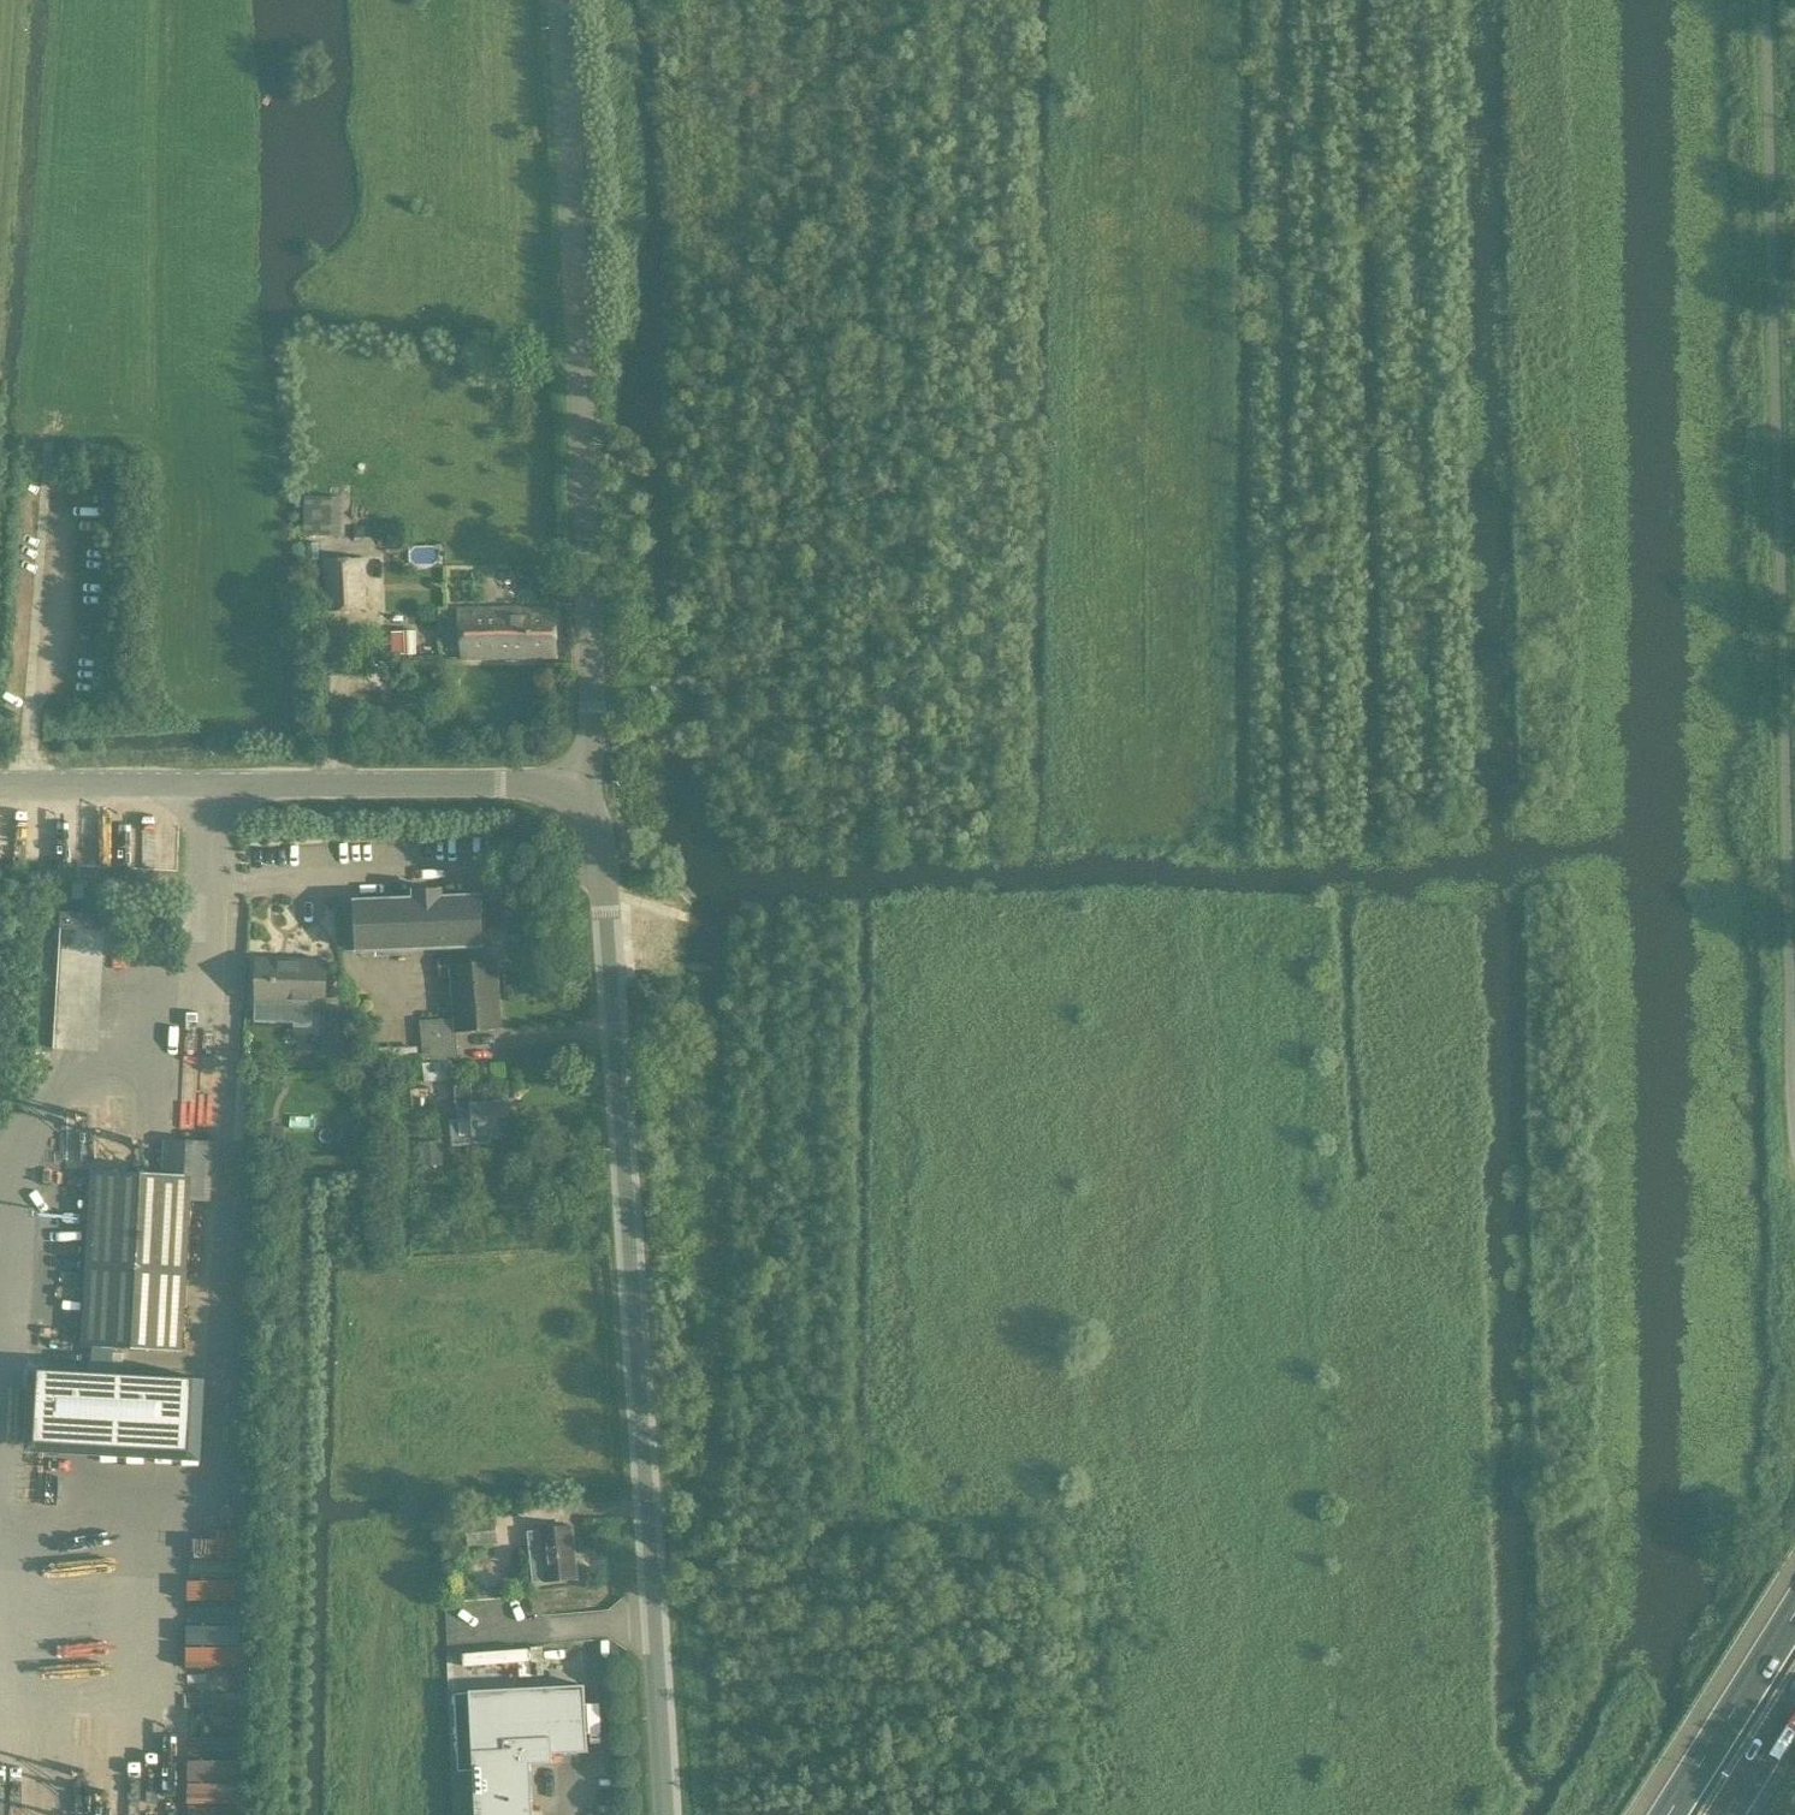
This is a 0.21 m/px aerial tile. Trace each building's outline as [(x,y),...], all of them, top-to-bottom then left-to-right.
[(342,537),(344,498),(306,496),(304,536),(342,537)] [(354,527),(354,538),(365,538),(365,527),(354,527)] [(330,613),(369,610),(365,559),(326,562),(330,613)] [(514,608),(459,609),(462,658),(558,657),(556,609),(520,609),(514,608)] [(416,630),(391,631),(391,656),(416,655),(416,630)] [(416,899),(357,901),(358,951),(484,946),(482,896),(442,898),(442,890),(416,891),(416,899)] [(508,922),(535,920),(533,897),(506,899),(508,922)] [(104,930),(105,914),(61,912),(60,928),(104,930)] [(456,1018),(422,1021),(425,1064),(451,1061),(461,1060),(458,1033),(504,1029),(498,962),(462,965),(462,953),(440,955),(441,978),(452,977),(456,1018)] [(326,1004),(328,962),(258,959),(257,1001),(326,1004)] [(325,1010),(324,1039),(349,1040),(350,1011),(325,1010)] [(451,1061),(425,1064),(427,1081),(452,1079),(451,1061)] [(511,1133),(509,1101),(474,1104),(472,1083),(456,1084),(459,1120),(451,1120),(453,1147),(491,1143),(491,1135),(511,1133)] [(264,1131),(263,1150),(282,1151),(283,1132),(264,1131)] [(183,1351),(187,1274),(191,1200),(211,1201),(214,1143),(166,1140),(164,1174),(79,1170),(79,1184),(93,1185),(88,1269),(85,1321),(84,1346),(118,1348),(183,1351)] [(421,1166),(442,1164),(440,1142),(419,1144),(421,1166)] [(33,1370),(29,1442),(198,1451),(202,1379),(33,1370)] [(33,1460),(31,1484),(83,1489),(86,1466),(33,1460)] [(495,1518),(466,1521),(468,1546),(497,1543),(495,1518)] [(540,1531),(527,1532),(532,1582),(546,1581),(579,1578),(573,1525),(540,1529),(540,1531)] [(193,1602),(192,1647),(250,1648),(251,1603),(193,1602)] [(468,1653),(469,1680),(540,1677),(539,1651),(468,1653)] [(191,1670),(190,1804),(248,1805),(250,1670),(191,1670)] [(533,1812),(526,1812),(523,1755),(588,1752),(585,1685),(469,1691),(476,1814),(533,1814),(533,1812)]
